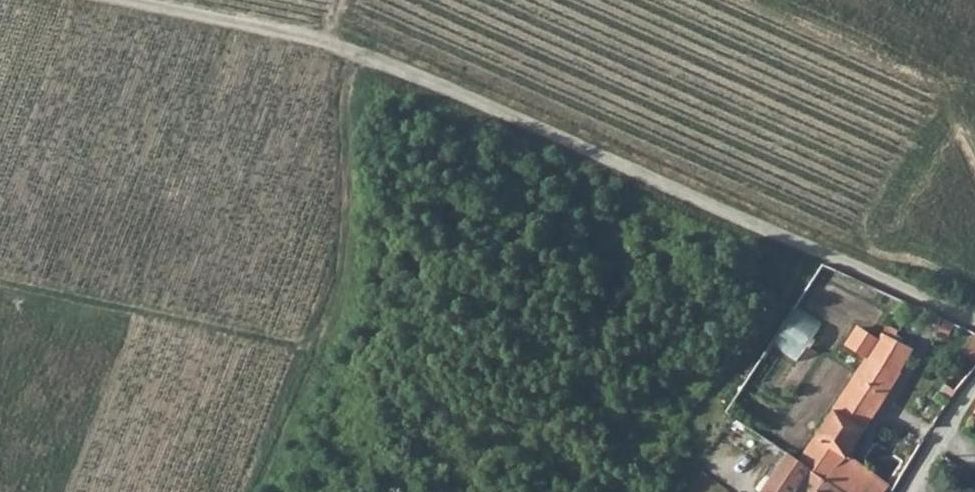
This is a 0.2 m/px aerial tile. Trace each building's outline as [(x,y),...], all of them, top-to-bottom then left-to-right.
[(777,346),(802,362),(827,323),(802,307),(777,346)] [(942,317),(935,331),(948,337),(954,323),(942,317)] [(868,353),(846,386),(873,410),(911,347),(882,329),(877,336),(857,323),(847,339),(868,353)] [(948,337),(974,350),(974,332),(954,323),(948,337)] [(802,457),(846,491),(882,491),(885,487),(844,454),(873,410),(846,386),(802,457)] [(766,437),(744,467),(765,482),(789,451),(766,437)] [(765,482),(758,491),(846,491),(802,457),(790,449),(789,451),(765,482)]
